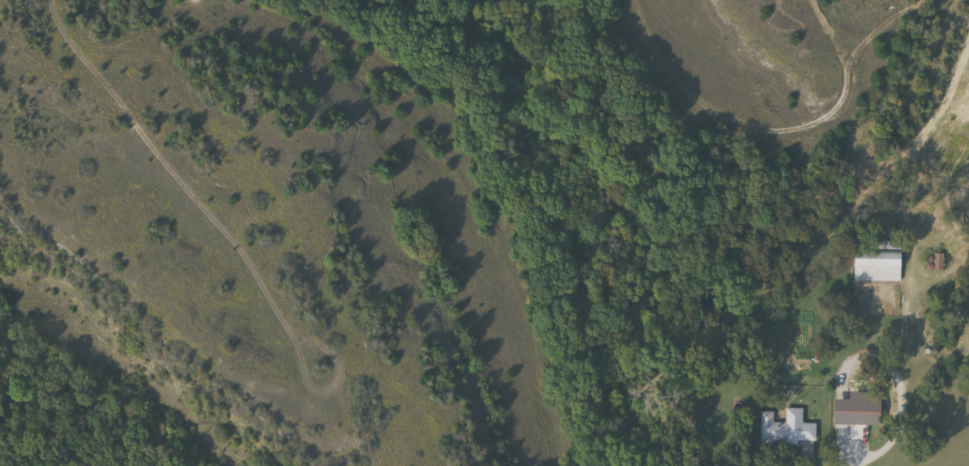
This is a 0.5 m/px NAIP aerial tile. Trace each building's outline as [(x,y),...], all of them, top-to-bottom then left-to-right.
[(898,283),(850,283),(850,241),(898,241),(898,283)] [(814,424),(814,444),(757,444),(757,412),(770,412),(770,424),(814,424)]
